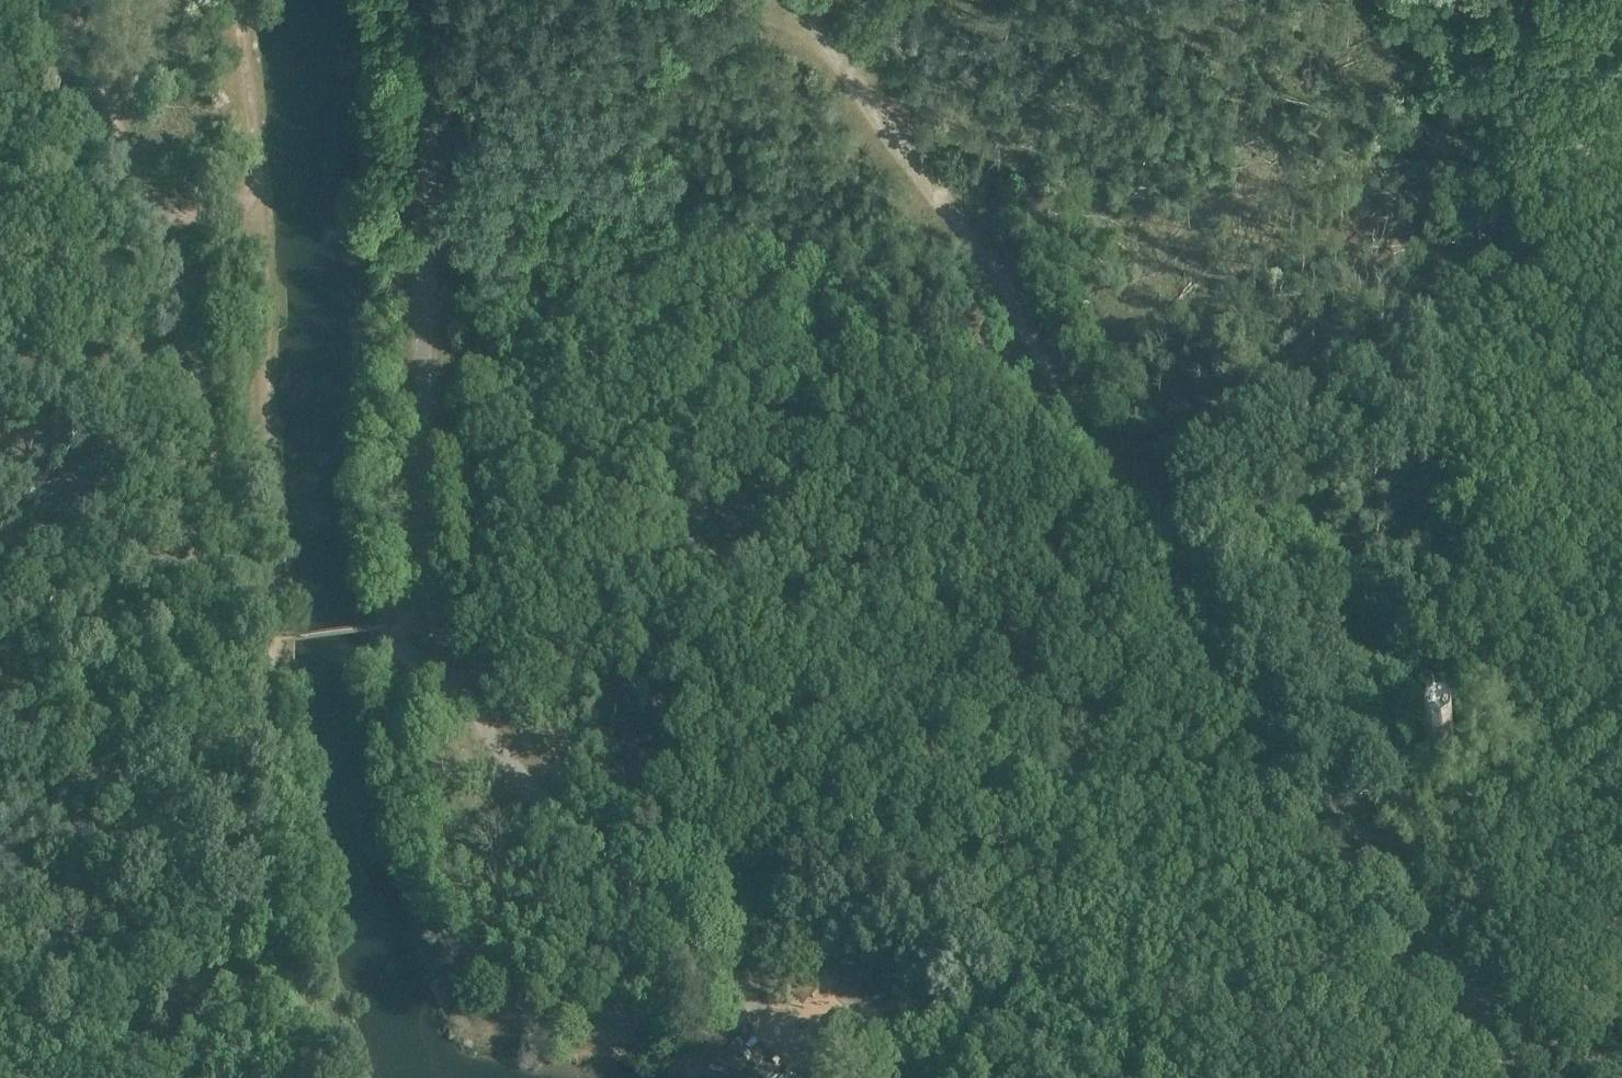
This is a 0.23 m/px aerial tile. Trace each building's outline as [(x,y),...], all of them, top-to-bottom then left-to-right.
[(1429,768),(1437,770),(1448,763),(1450,749),(1447,742),(1430,741),(1424,745),(1422,760),(1429,768)] [(779,1069),(779,1068),(777,1066),(777,1067),(762,1054),(763,1053),(760,1051),(754,1058),(755,1059),(751,1063),(739,1052),(728,1064),(727,1064),(714,1077),(788,1077),(779,1069)] [(921,1076),(921,1075),(920,1075),(907,1063),(906,1062),(891,1077),(923,1077),(921,1076)]
